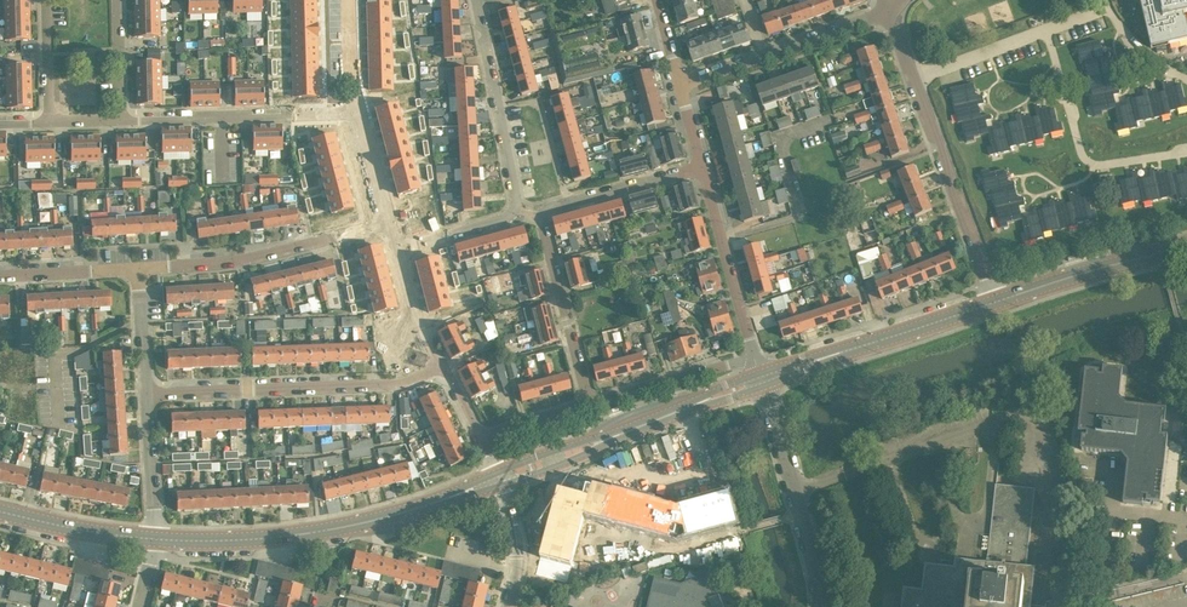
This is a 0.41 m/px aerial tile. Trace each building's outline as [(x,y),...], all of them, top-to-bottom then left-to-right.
[(5,12),(29,12),(28,0),(5,0),(5,12)] [(159,9),(158,0),(135,0),(135,9),(159,9)] [(202,0),(188,0),(188,14),(203,13),(202,0)] [(203,13),(217,13),(217,0),(202,0),(203,13)] [(247,0),(232,0),(233,12),(247,12),(247,0)] [(247,12),(262,12),(261,0),(247,0),(247,12)] [(291,10),(315,9),(315,0),(291,0),(291,10)] [(367,11),(390,11),(389,0),(367,0),(367,11)] [(457,9),(457,0),(440,0),(441,10),(457,9)] [(546,4),(544,0),(526,0),(524,0),(527,9),(546,4)] [(676,9),(694,3),(693,0),(672,0),(676,9)] [(811,2),(816,17),(833,11),(829,0),(816,0),(811,2)] [(833,11),(850,5),(848,0),(829,0),(833,11)] [(1153,47),(1151,47),(1151,48),(1170,44),(1169,41),(1186,37),(1186,22),(1186,18),(1184,18),(1183,13),(1186,12),(1186,10),(1186,9),(1186,0),(1142,0),(1153,47)] [(734,1),(720,6),(722,12),(725,11),(734,8),(736,8),(734,1)] [(758,3),(761,12),(768,10),(764,1),(758,3)] [(811,2),(793,8),(799,23),(816,17),(811,2)] [(694,3),(676,9),(680,24),(699,18),(694,3)] [(719,3),(713,5),(717,14),(722,12),(720,6),(719,3)] [(424,14),(423,7),(416,8),(416,9),(416,14),(416,16),(424,15),(424,14)] [(516,8),(500,13),(503,27),(520,22),(516,8)] [(734,8),(725,11),(727,17),(736,14),(734,8)] [(793,8),(777,14),(782,29),(799,23),(793,8)] [(159,9),(135,9),(135,23),(159,22),(159,9)] [(315,9),(291,10),(291,24),(316,23),(315,9)] [(457,9),(441,10),(442,26),(458,25),(457,9)] [(390,11),(367,11),(368,27),(390,26),(390,11)] [(722,12),(717,14),(719,20),(727,17),(725,11),(722,12)] [(29,26),(29,12),(5,12),(5,26),(29,26)] [(545,12),(538,14),(539,20),(547,18),(545,12)] [(782,29),(777,14),(776,12),(763,17),(769,35),(782,31),(782,29)] [(539,20),(538,14),(530,16),(532,22),(539,20)] [(622,21),(624,28),(617,30),(619,38),(626,36),(645,31),(641,16),(622,21)] [(704,18),(695,22),(697,28),(706,24),(704,18)] [(183,34),(182,19),(169,20),(170,35),(183,34)] [(604,30),(601,20),(586,24),(589,34),(596,32),(604,30)] [(159,22),(135,23),(136,37),(159,37),(159,22)] [(524,36),(520,22),(503,27),(507,40),(524,36)] [(697,28),(695,22),(686,25),(688,31),(697,28)] [(316,23),(291,24),(292,39),(316,38),(316,23)] [(564,85),(614,73),(607,44),(600,46),(596,32),(589,34),(586,24),(551,32),(564,85)] [(744,24),(730,29),(736,47),(750,42),(744,24)] [(459,41),(458,25),(442,26),(443,42),(459,41)] [(29,40),(29,26),(5,26),(6,41),(29,40)] [(390,26),(368,27),(368,43),(391,42),(390,26)] [(736,47),(730,29),(715,34),(722,52),(736,47)] [(607,44),(604,30),(596,32),(600,46),(607,44)] [(645,31),(626,36),(630,52),(649,46),(645,31)] [(715,34),(701,39),(708,57),(722,52),(715,34)] [(524,36),(507,40),(511,54),(527,49),(524,36)] [(316,38),(292,39),(292,53),(317,53),(316,38)] [(1079,60),(1107,54),(1106,49),(1100,50),(1097,38),(1073,44),(1075,44),(1076,51),(1075,51),(1077,60),(1076,60),(1077,61),(1079,60)] [(425,39),(419,40),(418,40),(418,48),(426,47),(425,39)] [(433,39),(425,39),(426,47),(434,47),(433,39)] [(708,57),(701,39),(687,44),(693,62),(708,57)] [(550,46),(548,40),(540,42),(542,48),(550,46)] [(459,41),(443,42),(444,59),(460,58),(459,41)] [(391,42),(368,43),(369,58),(391,58),(391,42)] [(542,48),(540,42),(533,44),(535,50),(542,48)] [(862,68),(879,62),(874,47),(857,52),(862,68)] [(160,59),(160,49),(147,50),(147,59),(160,59)] [(531,63),(527,49),(511,54),(515,67),(531,63)] [(317,53),(292,53),(292,68),(317,67),(317,53)] [(1111,58),(1109,53),(1107,54),(1079,60),(1080,61),(1082,69),(1084,69),(1085,76),(1083,77),(1083,78),(1086,77),(1108,72),(1105,59),(1111,58)] [(850,54),(841,57),(844,65),(853,62),(850,54)] [(391,58),(369,58),(369,74),(392,74),(391,58)] [(137,77),(160,76),(160,62),(136,62),(137,77)] [(884,77),(879,62),(862,68),(867,83),(884,77)] [(535,76),(531,63),(515,67),(518,81),(535,76)] [(7,80),(30,80),(30,65),(6,66),(7,80)] [(317,67),(292,68),(293,82),(317,82),(317,67)] [(653,70),(642,73),(641,67),(628,70),(629,76),(634,75),(637,88),(656,83),(653,70)] [(819,87),(813,67),(799,72),(805,91),(819,87)] [(455,84),(472,83),(471,68),(454,69),(455,84)] [(548,76),(556,74),(554,68),(546,70),(548,76)] [(548,76),(546,70),(539,72),(540,78),(548,76)] [(1090,94),(1120,87),(1119,83),(1114,84),(1111,71),(1108,72),(1086,77),(1086,78),(1088,77),(1090,84),(1089,85),(1091,93),(1090,93),(1090,94)] [(799,72),(785,77),(791,96),(799,94),(803,92),(805,91),(799,72)] [(392,74),(369,74),(370,90),(392,90),(392,74)] [(556,74),(548,76),(552,91),(560,89),(556,74)] [(160,76),(137,77),(137,91),(161,90),(160,76)] [(538,90),(535,76),(518,81),(522,95),(538,90)] [(837,85),(835,76),(827,79),(830,87),(837,85)] [(785,77),(771,82),(777,101),(791,96),(785,77)] [(884,77),(867,83),(872,98),(889,92),(884,77)] [(31,94),(30,80),(7,80),(7,94),(31,94)] [(845,90),(860,85),(858,80),(843,86),(845,90)] [(249,106),(249,82),(234,83),(235,106),(249,106)] [(263,82),(249,82),(249,106),(264,105),(263,82)] [(317,82),(293,82),(293,97),(318,97),(317,82)] [(771,82),(756,87),(763,106),(777,101),(771,82)] [(205,107),(204,83),(190,84),(190,107),(205,107)] [(219,83),(204,83),(205,107),(219,107),(219,83)] [(472,83),(455,84),(448,84),(448,98),(473,97),(472,83)] [(660,95),(656,83),(637,88),(641,100),(660,95)] [(979,99),(981,99),(980,94),(975,96),(972,83),(947,89),(949,89),(951,96),(950,96),(952,105),(951,105),(951,106),(954,105),(979,99)] [(1171,115),(1172,114),(1172,113),(1180,112),(1180,111),(1186,109),(1186,102),(1183,86),(1170,89),(1169,83),(1164,84),(1171,115)] [(723,84),(715,87),(719,96),(726,93),(723,84)] [(1171,115),(1164,84),(1160,86),(1161,91),(1148,94),(1154,118),(1155,118),(1154,116),(1162,115),(1162,116),(1170,114),(1170,115),(1171,115)] [(862,89),(860,85),(845,90),(846,94),(862,89)] [(1120,87),(1090,94),(1090,95),(1091,95),(1093,103),(1094,103),(1097,115),(1095,115),(1095,116),(1104,114),(1103,109),(1115,107),(1119,106),(1116,93),(1121,92),(1120,87)] [(161,90),(137,91),(137,105),(161,105),(161,90)] [(875,107),(877,113),(894,107),(889,92),(872,98),(875,107)] [(31,94),(7,94),(8,109),(31,108),(31,94)] [(578,99),(570,101),(568,94),(552,99),(556,113),(572,108),(580,106),(579,103),(578,99)] [(1154,118),(1148,94),(1144,95),(1145,100),(1132,103),(1138,128),(1139,128),(1138,126),(1146,124),(1146,125),(1154,123),(1154,124),(1155,124),(1154,118)] [(660,95),(641,100),(644,113),(663,108),(660,95)] [(473,97),(448,98),(449,113),(457,112),(474,111),(473,97)] [(1137,128),(1138,128),(1132,103),(1131,97),(1126,98),(1128,104),(1119,106),(1115,107),(1119,123),(1114,124),(1116,132),(1117,132),(1117,130),(1129,128),(1129,129),(1137,127),(1137,128)] [(594,99),(586,101),(588,107),(595,105),(594,99)] [(960,122),(988,115),(987,111),(982,112),(979,99),(954,105),(954,106),(956,106),(958,113),(957,113),(959,121),(958,122),(960,122)] [(586,101),(579,103),(580,106),(580,109),(588,107),(586,101)] [(717,122),(737,117),(733,102),(714,107),(717,122)] [(749,113),(759,110),(757,103),(747,107),(749,113)] [(397,105),(375,110),(379,123),(400,117),(397,105)] [(811,108),(815,118),(821,116),(818,106),(811,108)] [(894,107),(877,113),(871,115),(874,125),(880,123),(882,127),(882,128),(899,122),(894,107)] [(576,122),(572,108),(556,113),(560,126),(576,122)] [(666,121),(663,108),(644,113),(647,126),(648,126),(655,124),(666,121)] [(815,118),(811,108),(805,110),(808,120),(815,118)] [(1038,112),(1045,139),(1045,138),(1053,136),(1053,135),(1065,132),(1065,134),(1066,134),(1064,125),(1060,126),(1056,110),(1043,113),(1042,108),(1038,109),(1038,112)] [(761,116),(759,110),(749,113),(752,120),(761,116)] [(855,119),(870,115),(868,110),(853,115),(855,119)] [(475,125),(474,111),(457,112),(458,126),(475,125)] [(1045,139),(1038,112),(1034,114),(1035,119),(1022,122),(1028,145),(1028,146),(1029,146),(1028,144),(1036,143),(1036,144),(1044,142),(1044,143),(1045,143),(1045,139)] [(870,115),(855,119),(856,124),(872,119),(870,115)] [(988,115),(960,122),(960,123),(961,123),(963,131),(964,131),(966,143),(965,143),(965,144),(973,142),(972,137),(989,134),(988,131),(986,121),(991,120),(990,115),(988,115)] [(790,116),(783,118),(786,128),(793,125),(790,116)] [(400,117),(379,123),(382,135),(403,129),(400,117)] [(740,131),(737,117),(717,122),(721,136),(740,131)] [(442,118),(428,119),(429,127),(442,126),(442,118)] [(786,128),(783,118),(776,120),(780,130),(786,128)] [(1010,149),(1011,149),(1011,148),(1019,146),(1019,145),(1026,143),(1027,145),(1028,145),(1022,122),(1022,120),(1009,123),(1008,118),(1003,119),(1004,122),(1010,149)] [(583,120),(576,122),(560,126),(563,140),(580,135),(587,133),(586,130),(583,120)] [(882,128),(882,127),(877,129),(881,139),(885,138),(887,143),(904,137),(899,122),(882,128)] [(1010,152),(1011,152),(1010,149),(1004,122),(999,123),(1001,128),(988,131),(989,134),(992,147),(987,148),(988,156),(989,156),(990,155),(1002,152),(1002,153),(1010,151),(1010,152)] [(475,125),(458,126),(458,140),(476,139),(475,125)] [(267,126),(253,126),(253,150),(268,149),(267,126)] [(282,126),(267,126),(268,149),(282,149),(282,126)] [(601,126),(594,128),(595,134),(603,132),(601,126)] [(176,128),(161,129),(162,152),(176,152),(176,128)] [(176,128),(176,152),(191,151),(190,128),(176,128)] [(594,128),(586,130),(587,133),(588,136),(595,134),(594,128)] [(667,137),(676,134),(674,128),(666,130),(667,137)] [(403,129),(382,135),(385,147),(406,141),(403,129)] [(831,135),(833,143),(848,138),(845,130),(831,135)] [(740,131),(721,136),(725,150),(744,145),(740,131)] [(762,141),(771,138),(769,131),(760,134),(762,141)] [(681,146),(678,134),(661,138),(664,151),(681,146)] [(333,135),(312,141),(315,154),(337,148),(333,135)] [(580,135),(563,140),(567,154),(583,149),(580,135)] [(131,159),(130,136),(116,136),(117,160),(131,159)] [(145,136),(130,136),(131,159),(146,159),(145,136)] [(86,161),(85,137),(70,138),(71,161),(86,161)] [(86,161),(100,160),(99,137),(85,137),(86,161)] [(909,152),(904,137),(887,143),(892,158),(909,152)] [(39,138),(25,139),(26,162),(40,162),(39,138)] [(39,138),(40,162),(55,161),(54,138),(39,138)] [(771,138),(762,141),(763,148),(773,145),(771,138)] [(476,139),(458,140),(459,154),(476,153),(476,139)] [(627,141),(629,149),(635,147),(633,139),(627,141)] [(865,150),(880,145),(878,140),(863,145),(865,150)] [(406,141),(385,147),(388,159),(409,153),(406,141)] [(629,149),(627,141),(621,143),(624,151),(629,149)] [(744,145),(725,150),(729,165),(748,160),(744,145)] [(882,149),(880,145),(865,150),(866,154),(882,149)] [(685,159),(681,146),(664,151),(668,164),(685,159)] [(650,158),(658,156),(655,147),(647,149),(650,158)] [(337,148),(315,154),(319,165),(340,160),(337,148)] [(587,163),(583,149),(567,154),(571,167),(587,163)] [(409,153),(388,159),(391,171),(412,165),(409,153)] [(477,167),(476,153),(459,154),(460,168),(477,167)] [(612,153),(604,155),(606,161),(613,159),(612,153)] [(606,161),(604,155),(597,157),(598,163),(606,161)] [(632,158),(636,174),(649,170),(645,155),(632,158)] [(661,166),(658,156),(650,158),(652,168),(661,166)] [(636,174),(632,158),(619,162),(623,177),(636,174)] [(798,159),(793,160),(791,161),(795,174),(802,172),(798,159)] [(340,160),(319,165),(322,177),(343,172),(340,160)] [(748,160),(729,165),(733,179),(752,174),(748,160)] [(769,169),(779,166),(777,160),(767,162),(769,169)] [(587,163),(571,167),(575,181),(591,177),(587,163)] [(412,165),(391,171),(394,183),(416,177),(412,165)] [(779,166),(769,169),(771,176),(769,177),(771,184),(783,181),(779,166)] [(861,173),(859,166),(845,171),(847,178),(861,173)] [(903,187),(920,181),(914,166),(897,172),(903,187)] [(1142,195),(1142,196),(1143,196),(1137,170),(1136,166),(1131,167),(1133,172),(1120,175),(1124,191),(1119,192),(1121,201),(1122,201),(1122,199),(1133,196),(1134,197),(1142,195)] [(477,167),(460,168),(461,183),(478,182),(477,167)] [(880,172),(880,173),(882,180),(891,177),(888,169),(880,172)] [(986,192),(986,193),(989,192),(1016,186),(1015,181),(1010,183),(1007,170),(991,174),(990,169),(981,171),(981,172),(983,172),(986,184),(985,184),(987,192),(986,192)] [(1161,196),(1156,171),(1143,174),(1142,169),(1137,170),(1143,196),(1144,200),(1145,200),(1145,199),(1153,197),(1153,196),(1160,194),(1161,196)] [(604,173),(606,181),(619,178),(617,170),(604,173)] [(1179,197),(1180,197),(1175,175),(1174,172),(1162,175),(1160,170),(1156,171),(1161,196),(1163,201),(1163,200),(1172,198),(1171,197),(1179,195),(1179,197)] [(132,189),(131,178),(131,171),(126,172),(126,179),(122,179),(122,189),(132,189)] [(343,172),(322,177),(325,189),(346,184),(343,172)] [(1175,175),(1180,197),(1181,200),(1181,198),(1186,196),(1186,172),(1175,175)] [(752,174),(733,179),(737,193),(756,188),(752,174)] [(268,186),(268,175),(259,176),(259,186),(268,186)] [(268,175),(268,186),(278,185),(277,175),(268,175)] [(177,188),(177,177),(168,178),(168,188),(177,188)] [(177,177),(177,188),(187,187),(186,177),(177,177)] [(416,177),(394,183),(398,195),(419,190),(416,177)] [(141,178),(131,178),(132,189),(141,188),(141,178)] [(95,179),(86,180),(86,190),(95,190),(95,179)] [(40,181),(41,191),(50,191),(50,180),(40,181)] [(86,190),(86,180),(76,180),(76,190),(86,190)] [(41,191),(40,181),(31,181),(31,191),(41,191)] [(926,195),(920,181),(903,187),(909,201),(909,202),(926,195)] [(479,196),(478,182),(461,183),(462,197),(479,196)] [(691,183),(674,187),(676,194),(673,195),(674,201),(695,195),(691,183)] [(346,184),(325,189),(328,201),(349,196),(346,184)] [(993,209),(993,210),(1018,204),(1015,191),(1020,190),(1019,185),(1016,186),(989,192),(989,193),(990,193),(992,201),(993,201),(995,209),(993,209)] [(756,188),(737,193),(740,208),(759,202),(756,188)] [(777,198),(787,195),(785,188),(775,191),(777,198)] [(280,197),(279,190),(272,191),(273,198),(280,197)] [(658,207),(654,192),(654,190),(641,193),(646,211),(658,207)] [(52,201),(64,201),(64,193),(52,192),(52,201)] [(168,192),(158,192),(159,203),(169,203),(168,192)] [(50,209),(49,193),(48,193),(38,194),(39,209),(50,209)] [(646,211),(641,193),(628,197),(633,214),(646,211)] [(1073,203),(1078,225),(1079,225),(1078,224),(1087,222),(1086,221),(1098,219),(1099,221),(1099,220),(1097,212),(1093,213),(1089,197),(1077,199),(1076,194),(1071,195),(1073,203)] [(247,202),(246,195),(239,196),(240,203),(247,202)] [(695,195),(674,201),(676,206),(679,205),(681,213),(698,208),(695,195)] [(789,202),(787,195),(777,198),(779,205),(789,202)] [(926,195),(909,202),(911,207),(915,217),(932,210),(926,195)] [(349,196),(328,201),(331,214),(352,208),(349,196)] [(480,210),(479,196),(462,197),(463,211),(480,210)] [(662,204),(670,202),(668,196),(660,198),(662,204)] [(69,217),(71,217),(77,216),(77,197),(68,197),(69,217)] [(281,204),(280,197),(273,198),(274,206),(281,204)] [(402,231),(419,230),(418,198),(400,199),(402,231)] [(423,209),(435,208),(434,199),(422,200),(423,209)] [(214,207),(213,200),(206,201),(207,208),(214,207)] [(887,210),(903,204),(901,200),(886,206),(887,210)] [(622,201),(608,205),(612,221),(626,217),(622,201)] [(1078,228),(1078,225),(1073,203),(1060,206),(1059,201),(1054,202),(1055,205),(1061,230),(1061,232),(1062,231),(1061,231),(1070,229),(1070,228),(1077,226),(1078,228)] [(248,209),(247,202),(240,203),(241,210),(248,209)] [(670,202),(662,204),(664,211),(672,208),(670,202)] [(763,217),(759,202),(740,208),(744,222),(763,217)] [(1018,204),(993,210),(994,210),(995,210),(996,219),(997,218),(1000,230),(998,231),(1007,229),(1006,225),(1022,221),(1021,216),(1019,209),(1025,207),(1023,203),(1018,204)] [(1060,230),(1061,230),(1055,205),(1042,208),(1041,203),(1036,204),(1038,209),(1038,210),(1043,232),(1044,232),(1044,233),(1052,231),(1052,230),(1059,228),(1060,230)] [(905,209),(903,204),(887,210),(890,216),(905,209)] [(612,221),(608,205),(594,209),(599,225),(612,221)] [(215,214),(214,207),(207,208),(208,215),(215,214)] [(296,209),(279,212),(281,227),(298,224),(296,209)] [(599,225),(594,209),(581,212),(585,228),(599,225)] [(1025,233),(1021,234),(1023,242),(1024,242),(1024,241),(1035,238),(1036,239),(1045,237),(1044,232),(1043,232),(1038,210),(1038,209),(1033,210),(1035,215),(1022,218),(1022,219),(1025,233)] [(281,227),(279,212),(262,214),(265,229),(281,227)] [(581,212),(567,216),(572,232),(585,228),(581,212)] [(265,229),(262,214),(246,217),(248,231),(265,229)] [(572,232),(567,216),(553,220),(558,236),(572,232)] [(650,226),(655,224),(656,224),(653,216),(647,217),(650,226)] [(158,218),(159,233),(176,232),(175,217),(158,218)] [(246,217),(229,219),(231,234),(248,231),(246,217)] [(650,226),(647,217),(641,219),(643,228),(645,227),(650,226)] [(158,218),(141,219),(142,234),(159,233),(158,218)] [(705,233),(701,218),(678,224),(680,232),(687,230),(689,238),(705,233)] [(873,218),(860,222),(867,246),(880,242),(873,218)] [(142,234),(141,219),(125,220),(126,235),(142,234)] [(231,234),(229,219),(213,222),(215,236),(231,234)] [(126,235),(125,220),(108,221),(109,236),(126,235)] [(109,236),(108,221),(91,222),(92,237),(109,236)] [(215,236),(213,222),(196,224),(198,239),(215,236)] [(623,225),(625,233),(632,231),(630,223),(623,225)] [(650,226),(645,227),(647,234),(657,232),(655,224),(650,226)] [(796,250),(801,249),(796,234),(794,225),(768,232),(770,241),(788,236),(793,251),(796,250)] [(599,236),(605,234),(603,227),(597,229),(599,236)] [(523,228),(509,232),(513,248),(527,244),(523,228)] [(39,248),(38,233),(38,230),(29,230),(30,234),(21,234),(22,249),(39,248)] [(55,232),(55,247),(73,246),(72,231),(55,232)] [(55,232),(38,233),(39,248),(55,247),(55,232)] [(509,232),(495,235),(500,252),(506,250),(507,254),(511,253),(514,252),(514,251),(513,248),(509,232)] [(946,245),(941,232),(933,235),(939,249),(946,245)] [(705,233),(689,238),(691,245),(684,247),(686,254),(710,248),(705,233)] [(21,234),(5,235),(5,250),(22,249),(21,234)] [(571,244),(577,242),(575,234),(569,236),(571,244)] [(607,242),(605,234),(599,236),(601,244),(607,242)] [(500,252),(495,235),(482,239),(486,255),(500,252)] [(890,237),(881,241),(883,246),(892,242),(890,237)] [(486,255),(482,239),(468,243),(472,259),(486,255)] [(580,249),(577,242),(571,244),(572,246),(573,251),(580,249)] [(916,242),(911,244),(917,259),(922,257),(916,242)] [(472,259),(468,243),(454,247),(458,263),(472,259)] [(777,252),(762,256),(759,244),(745,248),(749,264),(778,256),(777,252)] [(917,259),(911,244),(906,246),(912,260),(917,259)] [(383,259),(380,247),(358,252),(362,265),(383,259)] [(857,254),(856,256),(860,267),(867,264),(870,264),(869,261),(877,259),(877,257),(881,255),(879,250),(878,247),(863,252),(857,254)] [(679,248),(670,251),(673,257),(681,254),(679,248)] [(804,248),(801,249),(796,250),(798,255),(801,263),(808,261),(804,248)] [(881,255),(888,271),(892,269),(883,248),(879,250),(881,255)] [(628,269),(636,267),(632,249),(624,251),(626,260),(627,264),(628,269)] [(949,253),(934,259),(941,276),(956,270),(949,253)] [(665,262),(663,255),(654,258),(656,265),(665,262)] [(888,271),(881,255),(877,257),(877,259),(883,272),(883,273),(888,271)] [(778,256),(750,264),(754,280),(768,276),(767,275),(776,273),(773,262),(779,260),(778,256)] [(419,276),(440,270),(437,258),(416,264),(419,276)] [(486,267),(492,266),(490,258),(484,260),(486,267)] [(521,265),(519,258),(513,259),(515,267),(521,265)] [(383,259),(362,265),(365,277),(386,271),(383,259)] [(568,276),(592,270),(589,260),(583,261),(582,259),(565,263),(568,276)] [(941,276),(934,259),(920,265),(926,281),(941,276)] [(614,263),(602,266),(603,270),(611,268),(615,267),(627,264),(626,260),(614,263)] [(717,275),(713,260),(690,266),(692,274),(698,272),(700,279),(717,275)] [(332,261),(315,265),(319,279),(326,277),(327,281),(336,279),(335,275),(332,261)] [(667,269),(665,262),(656,265),(658,272),(667,269)] [(631,278),(628,269),(627,264),(615,267),(616,271),(623,269),(624,273),(620,274),(622,281),(631,278)] [(867,264),(860,267),(865,281),(873,278),(873,276),(874,276),(870,264),(867,264)] [(315,265),(299,269),(303,283),(304,287),(311,285),(311,281),(319,279),(315,265)] [(656,265),(649,266),(651,272),(651,274),(658,272),(656,265)] [(920,265),(905,271),(911,287),(926,281),(920,265)] [(494,273),(492,266),(486,267),(488,275),(494,273)] [(466,270),(467,271),(469,281),(478,279),(475,268),(467,270),(466,270)] [(299,269),(283,273),(286,287),(295,285),(296,289),(304,287),(303,283),(299,269)] [(422,288),(443,283),(440,270),(419,276),(422,288)] [(541,270),(517,276),(520,287),(527,285),(527,287),(545,282),(541,270)] [(592,270),(568,276),(572,289),(589,284),(597,281),(600,281),(602,288),(614,284),(612,277),(605,279),(603,270),(598,271),(593,273),(592,270)] [(389,283),(386,271),(365,277),(368,289),(389,283)] [(768,276),(754,280),(758,296),(772,293),(778,291),(775,282),(769,283),(769,281),(777,279),(778,281),(785,280),(788,279),(787,274),(783,275),(782,271),(776,273),(767,275),(768,276)] [(874,276),(873,276),(873,278),(875,283),(882,299),(897,293),(890,277),(888,271),(883,273),(883,272),(874,276)] [(905,271),(890,277),(897,293),(911,287),(905,271)] [(286,287),(283,273),(267,277),(270,291),(286,287)] [(465,274),(457,276),(460,284),(467,282),(465,274)] [(717,275),(700,279),(702,287),(696,289),(698,296),(721,290),(717,275)] [(270,291),(267,277),(250,281),(254,295),(270,291)] [(548,295),(545,282),(527,287),(528,290),(517,293),(519,302),(530,299),(531,300),(548,295)] [(371,301),(392,296),(389,283),(368,289),(371,301)] [(425,301),(447,295),(443,283),(422,288),(425,301)] [(233,285),(216,286),(216,301),(233,300),(233,285)] [(324,285),(317,287),(319,294),(326,292),(324,285)] [(216,301),(216,286),(199,287),(200,302),(216,301)] [(199,287),(182,288),(183,303),(200,302),(199,287)] [(838,289),(837,289),(842,304),(846,318),(863,312),(859,299),(851,301),(849,293),(848,294),(845,287),(838,289)] [(183,303),(182,288),(165,289),(166,304),(183,303)] [(813,297),(811,289),(803,292),(806,299),(813,297)] [(673,290),(664,293),(666,300),(675,297),(673,290)] [(93,293),(94,308),(111,307),(110,292),(93,293)] [(326,292),(319,294),(321,301),(328,299),(326,292)] [(94,308),(93,293),(76,294),(77,309),(94,308)] [(292,293),(285,295),(286,302),(293,300),(292,293)] [(489,302),(497,300),(495,293),(487,296),(489,302)] [(846,318),(842,304),(831,308),(826,293),(822,294),(831,323),(846,318)] [(77,309),(76,294),(60,295),(61,310),(77,309)] [(822,311),(811,314),(815,328),(831,323),(822,294),(818,296),(822,311)] [(61,310),(60,295),(43,296),(44,311),(61,310)] [(450,307),(447,295),(425,301),(429,313),(450,307)] [(787,295),(771,300),(775,313),(787,309),(786,306),(790,305),(787,295)] [(44,311),(43,296),(26,297),(27,312),(44,311)] [(392,296),(371,301),(374,313),(396,308),(392,296)] [(477,297),(469,299),(471,306),(483,302),(481,296),(477,298),(477,297)] [(675,297),(666,300),(667,307),(677,304),(675,297)] [(8,298),(0,298),(0,317),(9,316),(8,298)] [(293,300),(286,302),(288,309),(295,308),(293,300)] [(497,300),(489,302),(491,309),(499,306),(497,300)] [(264,308),(262,301),(255,302),(257,310),(264,308)] [(724,301),(701,308),(703,315),(710,313),(712,321),(728,316),(724,301)] [(253,315),(252,303),(244,303),(245,316),(253,315)] [(815,328),(811,314),(800,318),(795,303),(791,304),(800,333),(815,328)] [(669,314),(672,313),(679,311),(677,304),(667,307),(669,314)] [(800,333),(791,304),(790,305),(786,306),(787,309),(791,321),(779,324),(783,338),(800,333)] [(534,322),(551,317),(548,305),(531,309),(531,307),(523,309),(526,322),(533,320),(534,322)] [(682,321),(679,313),(679,311),(672,313),(675,323),(682,321)] [(672,313),(669,314),(665,315),(667,325),(675,323),(672,313)] [(353,317),(352,318),(352,327),(360,326),(363,326),(372,326),(371,317),(371,316),(371,315),(364,316),(364,317),(363,317),(353,317)] [(728,316),(712,321),(714,328),(707,330),(709,337),(733,331),(728,316)] [(477,327),(484,323),(481,317),(474,320),(477,327)] [(554,329),(551,317),(534,322),(537,333),(554,329)] [(31,345),(30,327),(34,326),(34,318),(27,319),(27,326),(20,327),(20,345),(31,345)] [(334,318),(323,319),(323,328),(334,327),(334,318)] [(352,327),(352,318),(341,318),(342,327),(352,327)] [(305,319),(294,320),(294,329),(305,328),(305,319)] [(323,328),(323,319),(312,319),(312,328),(323,328)] [(265,321),(265,330),(276,330),(276,320),(265,321)] [(294,329),(294,320),(283,320),(283,329),(294,329)] [(494,321),(497,330),(503,328),(501,320),(494,321)] [(245,336),(244,321),(236,321),(237,336),(245,336)] [(265,330),(265,321),(254,321),(254,330),(255,330),(265,330)] [(444,346),(461,338),(458,333),(465,329),(461,322),(454,325),(437,333),(444,346)] [(165,331),(172,331),(173,337),(181,337),(181,323),(172,324),(165,324),(165,331)] [(487,330),(484,323),(477,327),(481,334),(487,330)] [(624,333),(635,331),(633,324),(622,327),(624,333)] [(554,329),(537,333),(540,345),(557,341),(554,329)] [(678,331),(681,341),(687,357),(701,352),(694,330),(687,332),(686,329),(678,331)] [(265,330),(255,330),(256,343),(266,343),(265,330)] [(57,341),(56,333),(47,333),(47,342),(57,341)] [(509,335),(511,343),(517,341),(515,333),(509,335)] [(511,343),(509,335),(505,336),(502,337),(505,345),(511,343)] [(687,357),(681,341),(674,343),(672,337),(664,339),(672,362),(687,357)] [(464,345),(461,338),(444,346),(451,360),(467,351),(467,350),(474,347),(471,341),(464,345)] [(382,358),(388,351),(379,342),(373,349),(382,358)] [(630,343),(622,344),(624,351),(631,349),(630,343)] [(353,345),(354,362),(369,361),(368,344),(353,345)] [(655,344),(647,346),(649,357),(657,355),(655,344)] [(353,345),(339,346),(339,362),(354,362),(353,345)] [(325,363),(324,346),(310,347),(310,363),(325,363)] [(339,362),(339,346),(324,346),(325,363),(339,362)] [(296,364),(295,347),(281,348),(281,364),(296,364)] [(310,363),(310,347),(295,347),(296,364),(310,363)] [(267,365),(266,348),(251,349),(252,366),(267,365)] [(281,364),(281,348),(266,348),(267,365),(281,364)] [(605,357),(612,355),(610,348),(603,350),(605,357)] [(225,349),(211,350),(211,368),(226,367),(225,349)] [(225,349),(226,367),(241,366),(240,350),(240,349),(225,349)] [(211,368),(211,350),(196,351),(197,368),(211,368)] [(634,358),(627,360),(630,373),(647,369),(643,355),(642,355),(641,350),(632,352),(634,358)] [(89,351),(74,358),(74,363),(82,363),(82,370),(90,369),(89,351)] [(182,369),(182,351),(166,352),(166,353),(167,353),(167,369),(182,369)] [(197,368),(196,351),(182,351),(182,369),(197,368)] [(104,368),(121,367),(120,352),(119,352),(104,353),(103,353),(103,363),(96,363),(97,369),(104,368)] [(614,363),(612,355),(605,357),(606,363),(610,362),(610,364),(614,363)] [(496,368),(503,366),(500,358),(499,358),(494,359),(496,368)] [(627,360),(614,363),(610,364),(614,377),(630,373),(627,360)] [(464,386),(480,377),(477,371),(484,367),(481,361),(474,365),(474,364),(457,372),(464,386)] [(518,377),(514,362),(505,365),(510,380),(518,377)] [(607,365),(594,368),(598,382),(614,377),(610,364),(610,362),(606,363),(607,365)] [(544,373),(551,371),(549,363),(542,365),(544,373)] [(496,368),(500,380),(507,378),(503,366),(496,368)] [(121,367),(104,368),(105,383),(122,381),(121,367)] [(1164,423),(1166,409),(1126,405),(1119,396),(1122,369),(1103,367),(1102,375),(1099,375),(1099,371),(1085,369),(1078,432),(1086,433),(1086,436),(1082,436),(1080,450),(1121,454),(1127,462),(1123,503),(1142,505),(1143,497),(1146,497),(1146,501),(1160,503),(1167,436),(1161,435),(1162,423),(1164,423)] [(525,377),(532,376),(530,369),(523,370),(525,377)] [(553,376),(551,371),(544,373),(546,380),(550,379),(549,377),(553,376)] [(480,377),(464,386),(471,399),(487,391),(487,390),(494,386),(491,380),(487,374),(480,377)] [(553,378),(553,376),(549,377),(550,379),(553,393),(570,389),(566,375),(553,378)] [(550,379),(546,380),(534,383),(537,397),(553,393),(550,379)] [(122,381),(105,383),(105,384),(100,385),(101,398),(123,396),(122,381)] [(534,383),(517,388),(521,402),(537,397),(534,383)] [(419,400),(410,404),(414,412),(417,418),(425,414),(441,406),(434,393),(419,400)] [(123,396),(101,398),(101,403),(106,403),(107,412),(124,411),(123,396)] [(400,415),(407,415),(410,415),(408,404),(408,399),(399,399),(400,415)] [(441,406),(425,414),(431,427),(447,420),(441,406)] [(389,407),(374,408),(375,424),(390,424),(389,407)] [(359,408),(345,409),(346,425),(360,425),(359,408)] [(374,408),(359,408),(360,425),(375,424),(374,408)] [(330,409),(316,410),(316,426),(331,426),(330,409)] [(346,425),(345,409),(330,409),(331,426),(346,425)] [(301,410),(287,411),(287,427),(302,427),(301,410)] [(316,426),(316,410),(301,410),(302,427),(316,426)] [(124,411),(107,412),(108,426),(125,425),(124,411)] [(273,428),(272,411),(257,412),(258,429),(273,428)] [(287,411),(272,411),(273,428),(287,427),(287,411)] [(244,412),(229,413),(230,430),(230,437),(236,437),(236,430),(245,430),(245,429),(244,413),(244,412)] [(215,413),(200,414),(201,431),(215,431),(215,413)] [(229,413),(215,413),(215,431),(230,430),(229,413)] [(186,432),(186,414),(170,415),(170,416),(171,416),(171,432),(186,432)] [(201,431),(200,414),(186,414),(186,432),(201,431)] [(435,434),(428,437),(428,438),(431,443),(438,440),(453,433),(447,420),(431,427),(432,428),(435,434)] [(19,424),(18,431),(24,433),(26,426),(19,424)] [(125,425),(108,426),(109,441),(126,440),(125,425)] [(26,426),(24,433),(31,434),(32,427),(26,426)] [(65,438),(66,431),(59,430),(58,437),(65,438)] [(73,433),(66,431),(65,438),(72,440),(73,433)] [(379,435),(380,444),(391,442),(390,433),(379,435)] [(459,446),(453,433),(438,440),(444,453),(459,446)] [(84,447),(91,446),(90,435),(83,436),(84,447)] [(23,439),(20,453),(24,454),(28,440),(23,439)] [(372,439),(361,440),(362,449),(370,448),(373,448),(372,439)] [(126,440),(109,441),(109,447),(104,447),(104,450),(102,450),(102,456),(110,456),(126,455),(127,455),(126,440)] [(362,449),(361,440),(350,442),(352,451),(359,450),(362,449)] [(342,441),(331,443),(333,452),(344,450),(342,441)] [(412,452),(418,449),(416,442),(409,446),(412,452)] [(333,452),(331,443),(321,444),(322,453),(333,452)] [(303,446),(303,455),(314,455),(314,445),(303,446)] [(92,458),(91,446),(84,447),(84,456),(92,458)] [(303,455),(303,446),(292,446),(292,456),(303,455)] [(399,446),(388,447),(390,457),(400,455),(399,446)] [(466,459),(459,446),(444,453),(450,467),(466,459)] [(274,456),(273,447),(262,448),(263,457),(274,456)] [(273,447),(274,456),(285,456),(284,447),(273,447)] [(390,457),(388,447),(377,449),(379,458),(390,457)] [(418,449),(412,452),(417,463),(428,457),(423,447),(418,449)] [(362,449),(359,450),(360,459),(371,457),(370,448),(362,449)] [(359,450),(352,451),(348,451),(349,461),(360,459),(359,450)] [(187,461),(187,453),(172,454),(172,461),(187,461)] [(202,453),(187,453),(187,461),(190,461),(195,461),(195,460),(202,460),(202,453)] [(332,457),(333,466),(343,464),(341,455),(332,457)] [(333,466),(332,457),(313,460),(314,472),(322,471),(321,468),(333,466)] [(90,468),(92,461),(83,459),(82,466),(90,468)] [(291,460),(292,468),(302,467),(302,476),(310,474),(309,460),(299,460),(291,460)] [(92,461),(90,468),(99,470),(101,462),(92,461)] [(392,467),(396,483),(410,479),(406,463),(392,467)] [(0,469),(0,483),(5,484),(5,483),(11,485),(15,468),(1,464),(0,469)] [(119,465),(112,464),(111,471),(117,473),(119,465)] [(191,471),(190,464),(172,465),(173,472),(191,471)] [(419,465),(415,467),(418,474),(421,480),(428,477),(425,471),(422,464),(419,465)] [(126,467),(119,465),(117,473),(124,474),(126,467)] [(392,467),(378,470),(382,487),(396,483),(392,467)] [(30,471),(15,468),(11,485),(17,486),(17,487),(26,489),(26,487),(30,472),(30,471)] [(382,487),(378,470),(364,474),(368,490),(382,487)] [(54,494),(57,477),(43,474),(42,475),(43,475),(40,490),(39,491),(54,494)] [(368,490),(364,474),(350,477),(354,494),(368,490)] [(57,477),(54,494),(60,495),(60,496),(68,498),(72,479),(57,477)] [(350,477),(335,481),(340,497),(354,494),(350,477)] [(1094,479),(1080,477),(1078,489),(1092,491),(1094,479)] [(86,482),(72,479),(68,498),(77,499),(77,498),(83,499),(86,482)] [(294,505),(293,488),(292,480),(285,481),(285,488),(278,488),(279,507),(287,506),(287,505),(294,505)] [(270,481),(263,482),(265,506),(271,506),(271,507),(279,507),(278,488),(271,488),(270,481)] [(340,497),(335,481),(321,485),(325,501),(340,497)] [(558,489),(535,575),(567,583),(571,568),(577,569),(578,563),(573,562),(585,516),(659,536),(659,538),(664,539),(665,538),(678,541),(738,525),(734,511),(740,510),(738,504),(733,505),(729,493),(678,507),(580,481),(577,494),(570,492),(571,490),(564,488),(564,490),(558,489)] [(86,482),(83,499),(89,500),(89,501),(97,503),(97,502),(100,485),(86,482)] [(265,506),(263,482),(256,482),(256,489),(249,490),(250,508),(258,508),(258,507),(265,506)] [(115,488),(100,485),(97,502),(112,504),(115,488)] [(206,509),(206,492),(205,485),(197,485),(198,492),(191,493),(192,511),(200,511),(200,510),(206,509)] [(115,487),(115,488),(112,504),(112,505),(126,507),(127,507),(126,506),(129,491),(130,490),(115,487)] [(308,487),(293,488),(294,505),(309,504),(309,502),(314,502),(312,488),(308,488),(308,487)] [(236,508),(235,490),(220,491),(221,510),(229,509),(229,508),(236,508)] [(249,490),(235,490),(236,508),(242,508),(242,509),(250,508),(249,490)] [(220,491),(206,492),(206,509),(213,509),(213,510),(221,510),(220,491)] [(192,511),(191,493),(176,493),(176,494),(177,510),(177,511),(184,510),(184,512),(192,511)] [(366,572),(369,556),(355,552),(351,568),(366,572)] [(0,553),(0,555),(0,570),(11,573),(15,557),(0,553)] [(369,556),(366,572),(380,575),(384,559),(369,556)] [(29,560),(15,557),(11,573),(25,576),(29,560)] [(74,558),(72,570),(71,573),(78,574),(82,560),(74,558)] [(398,562),(384,559),(380,575),(394,578),(398,562)] [(43,563),(29,560),(25,576),(39,579),(43,563)] [(82,560),(78,574),(85,576),(89,562),(82,560)] [(262,577),(266,562),(258,560),(255,575),(262,577)] [(444,561),(441,573),(440,575),(447,577),(451,562),(444,561)] [(1034,596),(1034,595),(1032,595),(1027,594),(1028,586),(1033,587),(1035,587),(1035,585),(1037,570),(1037,569),(1035,569),(1035,568),(1026,567),(987,563),(968,561),(967,569),(963,605),(967,578),(971,578),(967,606),(1033,606),(1034,596)] [(96,564),(89,562),(85,576),(92,578),(96,564)] [(266,562),(262,577),(269,579),(273,564),(266,562)] [(412,566),(398,562),(394,578),(408,582),(412,566)] [(458,564),(451,562),(447,577),(454,578),(458,564)] [(632,567),(635,575),(650,570),(647,562),(632,567)] [(57,567),(43,563),(39,579),(53,583),(57,567)] [(103,566),(96,564),(92,578),(99,580),(103,566)] [(280,566),(273,564),(269,579),(276,580),(280,566)] [(465,566),(458,564),(454,578),(461,580),(465,566)] [(1059,565),(1050,564),(1049,572),(1058,573),(1059,565)] [(110,567),(103,566),(99,580),(101,580),(107,582),(110,567)] [(280,566),(276,580),(282,582),(282,581),(283,582),(287,567),(280,566)] [(412,566),(408,582),(422,585),(426,569),(412,566)] [(472,568),(465,566),(461,580),(467,582),(468,582),(472,568)] [(72,570),(57,567),(53,583),(68,586),(71,573),(72,570)] [(287,567),(283,582),(291,584),(294,569),(287,567)] [(634,576),(631,567),(622,570),(625,579),(634,576)] [(479,570),(472,568),(468,582),(476,584),(479,570)] [(426,569),(422,585),(437,589),(440,575),(441,573),(426,569)] [(711,573),(681,584),(655,577),(647,606),(711,606),(708,599),(719,594),(711,573)] [(175,594),(179,577),(164,574),(160,590),(175,594)] [(179,577),(175,594),(189,597),(193,581),(179,577)] [(327,592),(334,594),(338,579),(330,577),(327,592)] [(75,578),(72,589),(81,591),(83,580),(75,578)] [(120,585),(107,582),(101,580),(97,595),(117,600),(120,585)] [(256,590),(265,593),(268,582),(258,580),(256,590)] [(444,580),(441,591),(450,593),(453,582),(444,580)] [(193,581),(189,597),(203,600),(207,584),(193,581)] [(282,581),(282,582),(279,596),(298,601),(302,586),(291,584),(283,582),(282,581)] [(467,582),(464,596),(484,601),(487,586),(476,584),(468,582),(467,582)] [(207,584),(203,600),(217,604),(221,588),(207,584)] [(359,597),(362,588),(351,586),(349,595),(359,597)] [(217,604),(230,606),(232,606),(236,591),(221,588),(217,604)] [(362,588),(359,597),(370,600),(372,591),(362,588)] [(81,591),(72,589),(69,599),(78,601),(81,591)] [(18,602),(21,593),(10,590),(8,599),(18,602)] [(265,593),(256,590),(253,601),(262,603),(265,593)] [(232,606),(247,606),(250,595),(236,591),(232,606)] [(450,593),(441,591),(439,601),(448,604),(450,593)] [(388,604),(390,595),(379,592),(377,602),(388,604)] [(21,593),(18,602),(29,605),(31,596),(21,593)] [(97,595),(94,606),(115,606),(117,600),(97,595)] [(401,597),(390,595),(388,604),(399,606),(401,597)] [(279,596),(276,606),(297,606),(298,601),(279,596)] [(464,596),(461,606),(482,606),(484,601),(464,596)] [(38,606),(47,606),(49,600),(40,598),(38,606)] [(358,601),(348,599),(346,606),(357,606),(358,601)]
